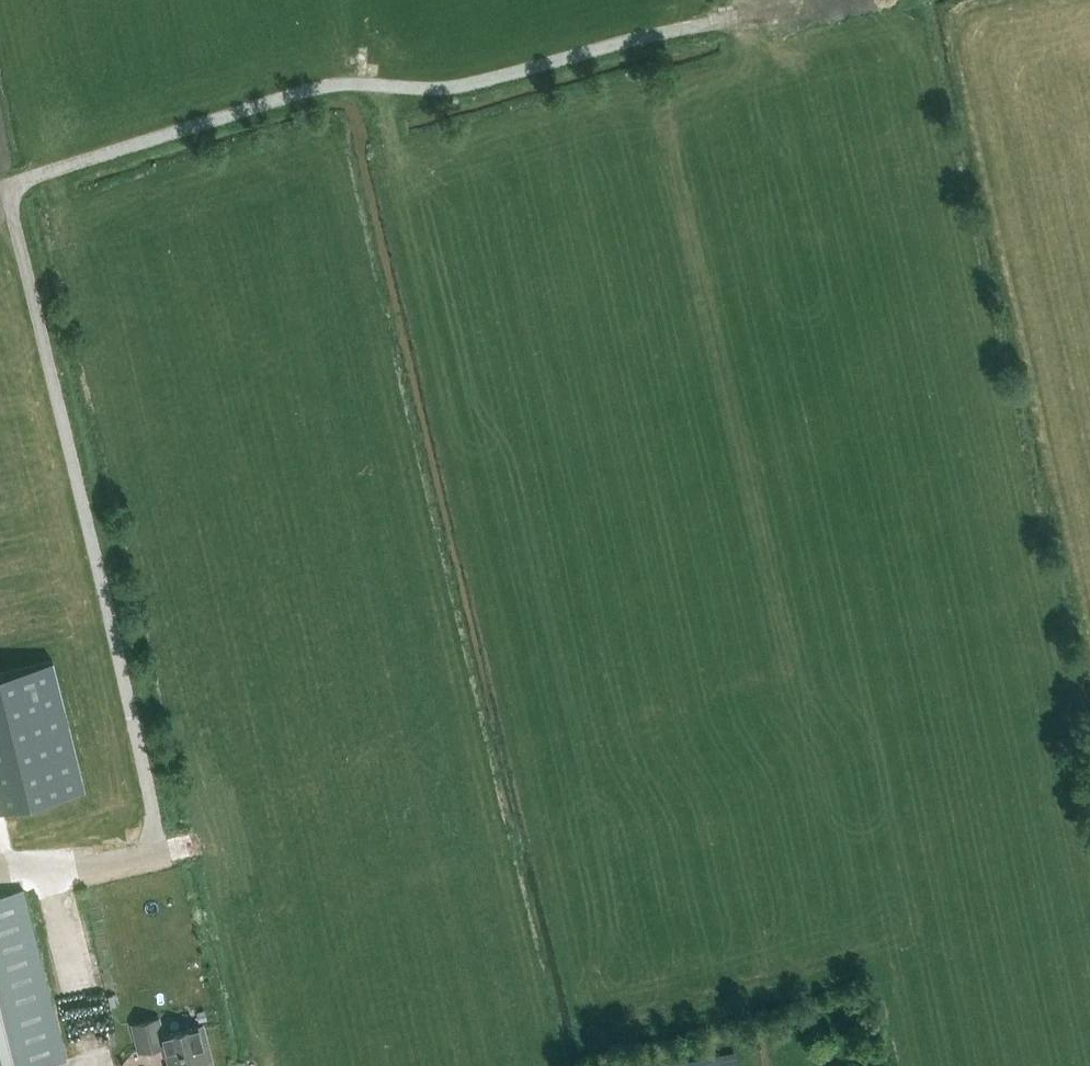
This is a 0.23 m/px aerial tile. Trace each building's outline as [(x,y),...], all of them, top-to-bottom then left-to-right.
[(67,1058),(24,888),(0,894),(0,1065),(36,1065),(67,1058)] [(202,1024),(163,1034),(158,1016),(133,1022),(140,1050),(163,1046),(165,1055),(167,1054),(169,1062),(167,1063),(168,1065),(213,1065),(202,1024)]
